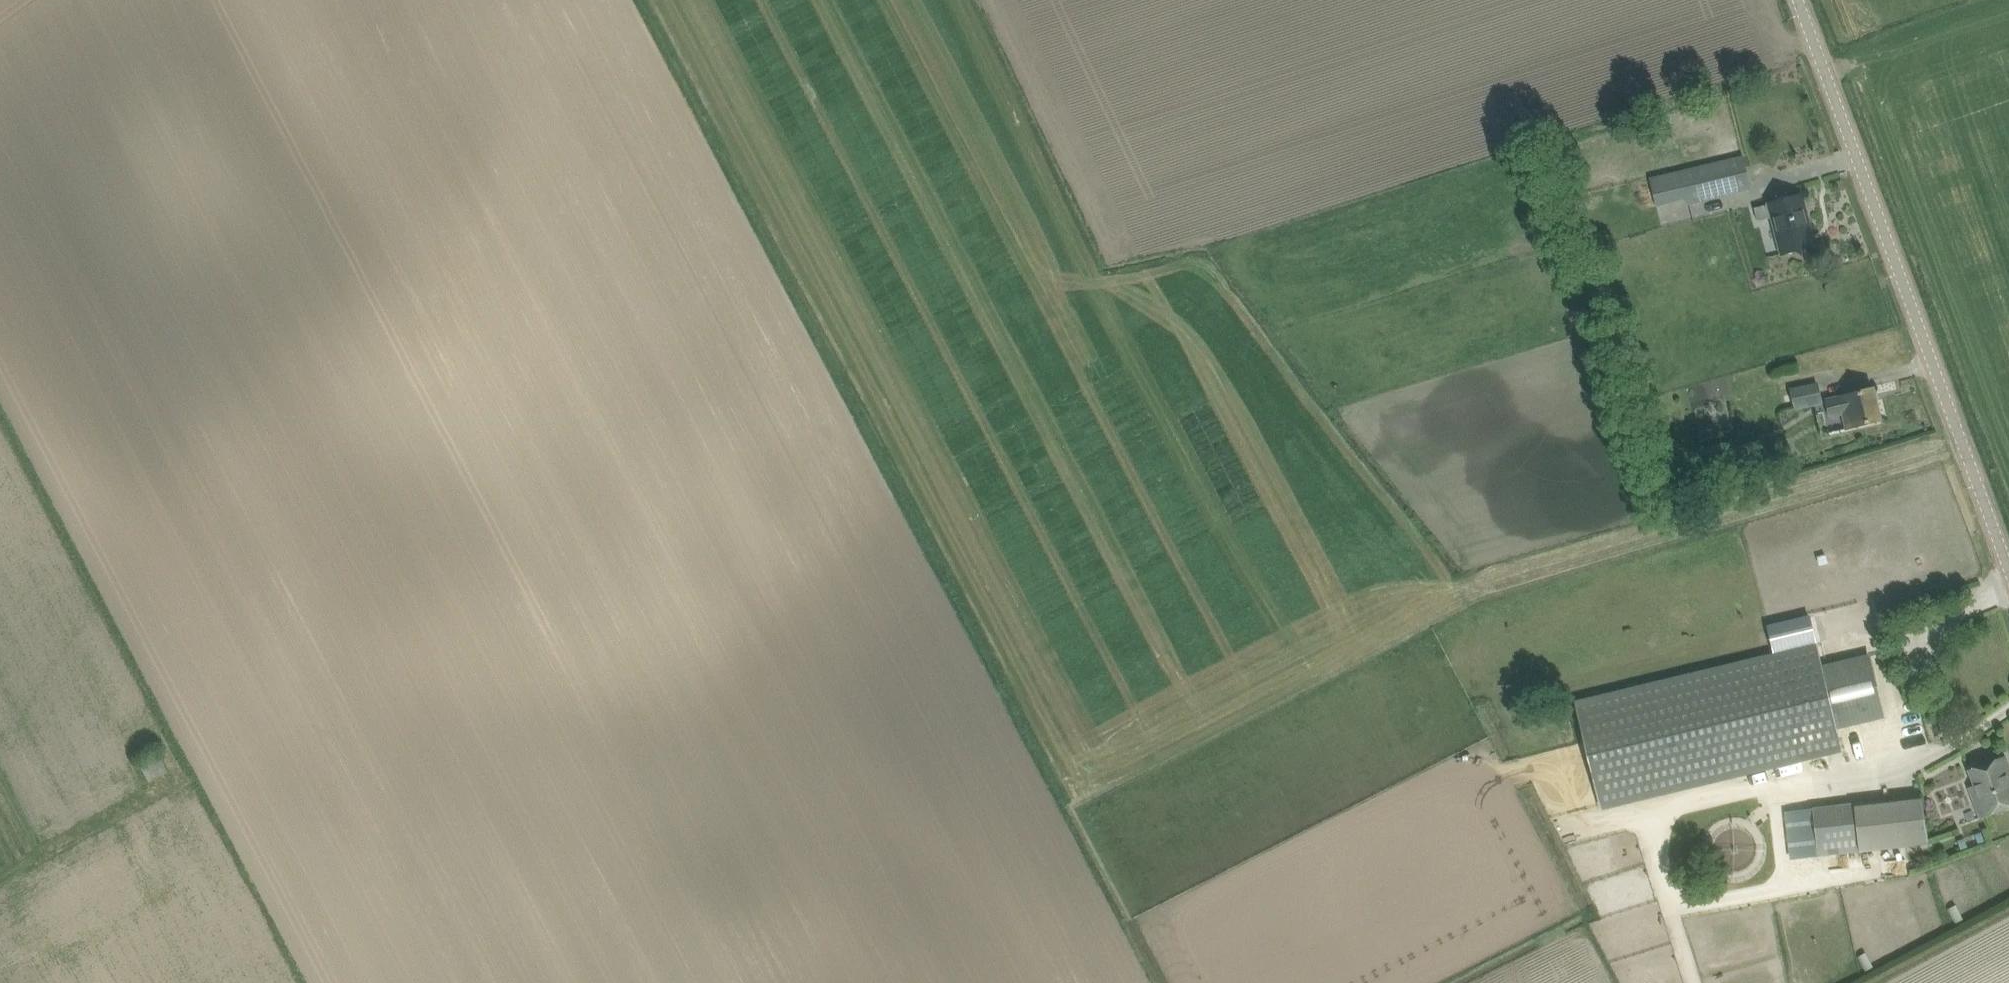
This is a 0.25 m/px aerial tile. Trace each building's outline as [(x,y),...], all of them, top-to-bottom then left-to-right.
[(1689,206),(1752,190),(1743,155),(1680,170),(1687,198),(1689,206)] [(1781,254),(1796,250),(1816,245),(1803,195),(1783,200),(1755,207),(1759,222),(1773,218),(1781,254)] [(1791,389),(1791,391),(1782,393),(1786,409),(1795,407),(1796,411),(1824,404),(1819,382),(1791,389)] [(1882,420),(1875,388),(1874,385),(1839,391),(1840,395),(1826,397),(1830,419),(1842,416),(1846,429),(1882,420)] [(1579,703),(1578,703),(1587,742),(1594,769),(1603,806),(1843,748),(1838,729),(1836,720),(1884,709),(1873,662),(1825,674),(1823,665),(1818,646),(1811,617),(1767,627),(1774,656),(1579,703)] [(1987,764),(1971,770),(1988,815),(2008,807),(2008,781),(2008,777),(2008,776),(2008,765),(2006,757),(1987,764)] [(1813,808),(1790,811),(1796,858),(1819,855),(1820,856),(1907,846),(1919,844),(1929,843),(1922,793),(1813,807),(1813,808)]
